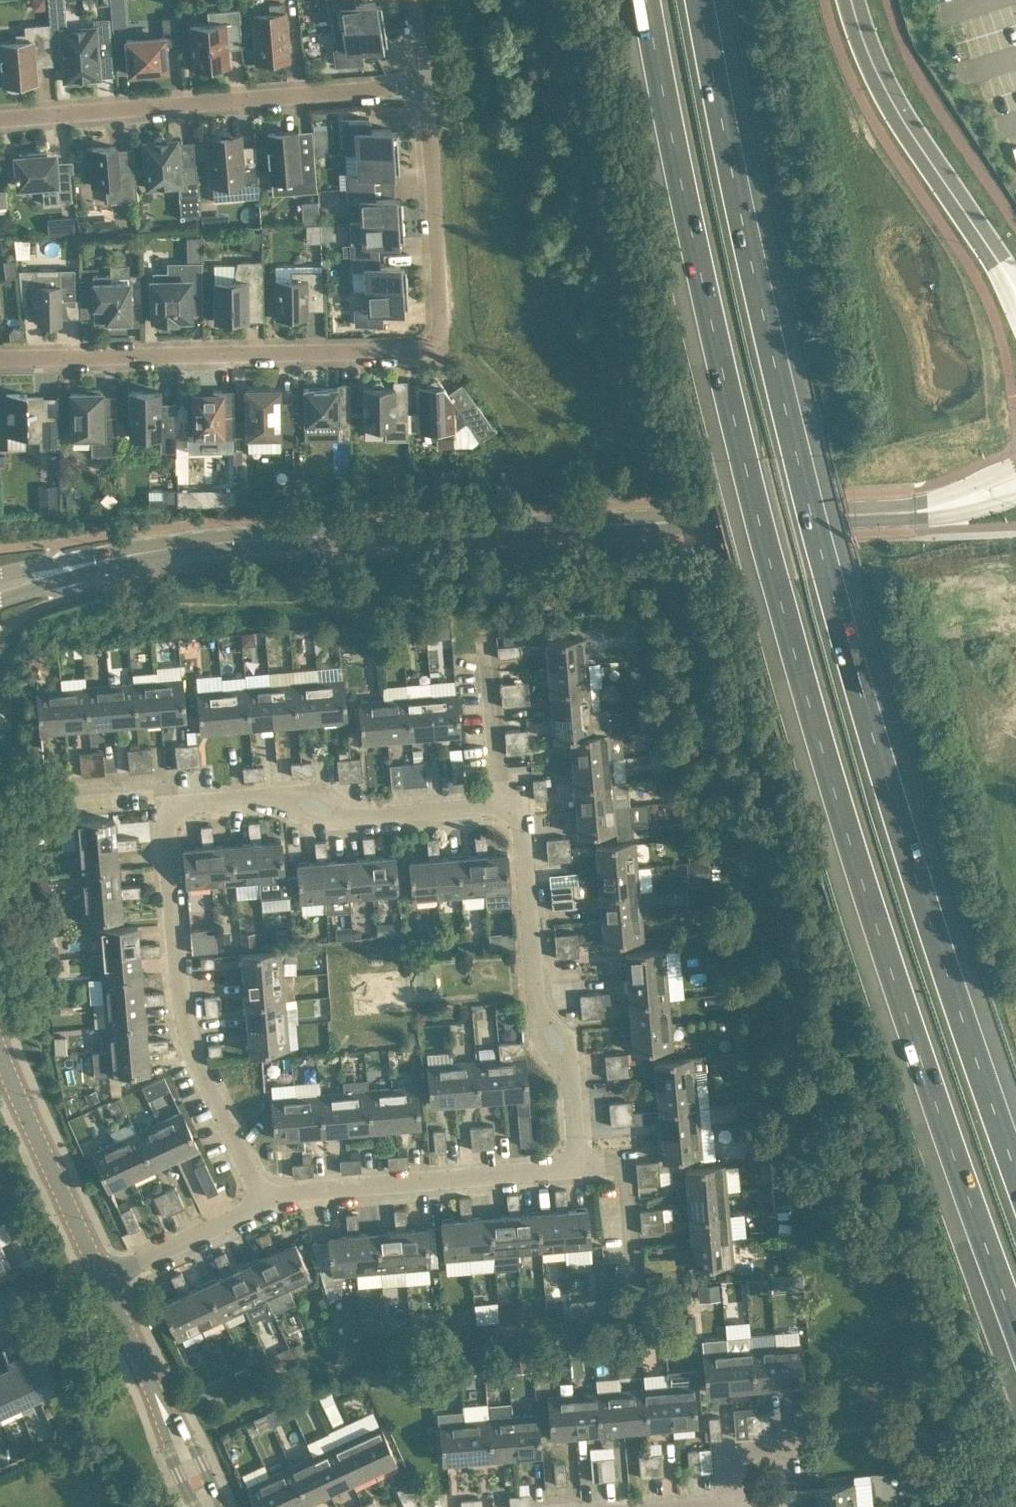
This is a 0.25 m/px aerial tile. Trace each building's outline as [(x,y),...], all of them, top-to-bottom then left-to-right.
[(332,29),(334,29),(385,21),(382,2),(380,2),(376,3),(376,0),(372,0),(355,3),(354,0),(328,0),(332,29)] [(253,14),(257,60),(257,62),(267,61),(267,64),(270,67),(278,66),(280,63),(280,60),(289,59),(285,2),(269,3),(270,12),(253,14)] [(242,46),(239,7),(208,10),(209,22),(190,23),(193,67),(229,64),(228,47),(242,46)] [(179,47),(176,15),(163,16),(164,35),(126,38),(129,72),(168,69),(167,48),(179,47)] [(99,59),(112,57),(109,18),(95,19),(95,23),(92,27),(63,29),(66,77),(89,75),(89,74),(101,73),(99,59)] [(385,21),(334,29),(337,49),(335,49),(337,63),(363,59),(361,47),(382,44),(382,41),(386,40),(386,41),(387,40),(385,21)] [(53,62),(50,22),(26,24),(26,32),(17,33),(17,40),(1,41),(4,82),(37,80),(36,64),(53,62)] [(345,153),(358,152),(399,149),(397,129),(396,130),(392,130),(391,127),(370,128),(369,116),(343,118),(345,153)] [(314,148),(298,150),(297,129),(268,132),(272,179),(296,177),(297,186),(317,184),(314,148)] [(244,183),(259,182),(258,164),(244,165),(241,134),(232,135),(232,134),(229,131),(224,131),(220,132),(217,136),(208,137),(214,200),(245,198),(244,183)] [(176,139),(168,140),(167,137),(163,135),(158,135),(154,138),(154,141),(145,142),(149,185),(179,183),(180,195),(199,194),(196,161),(178,162),(176,139)] [(325,152),(324,140),(314,141),(315,153),(325,152)] [(138,199),(135,167),(121,168),(118,165),(116,144),(87,146),(89,162),(91,162),(93,184),(106,183),(108,201),(138,199)] [(358,152),(345,153),(347,173),(348,186),(374,185),(373,173),(394,172),(394,169),(399,168),(399,169),(400,169),(399,149),(358,152)] [(19,155),(17,156),(19,185),(43,183),(44,202),(73,199),(71,171),(56,172),(55,153),(47,153),(47,150),(19,152),(19,155)] [(361,208),(362,220),(403,217),(402,197),(400,197),(400,198),(396,198),(396,195),(375,196),(374,185),(348,186),(349,206),(351,208),(361,208)] [(0,189),(0,206),(8,205),(6,188),(0,189)] [(319,222),(318,204),(306,205),(307,222),(319,222)] [(214,213),(202,214),(202,226),(215,225),(214,213)] [(63,216),(64,233),(75,232),(74,215),(63,216)] [(152,227),(151,219),(146,215),(138,215),(139,228),(152,227)] [(352,254),(378,253),(378,241),(399,240),(399,236),(403,236),(403,237),(404,237),(403,217),(362,220),(350,220),(351,241),(351,243),(352,254)] [(93,224),(88,219),(80,219),(81,233),(94,232),(93,224)] [(321,242),(321,223),(306,223),(307,242),(321,242)] [(246,244),(258,246),(260,232),(249,229),(246,244)] [(141,246),(149,246),(153,242),(153,234),(141,235),(141,246)] [(352,254),(351,243),(343,244),(344,255),(352,254)] [(365,267),(367,287),(407,285),(406,265),(405,265),(405,266),(401,266),(400,263),(379,264),(378,253),(352,254),(353,268),(365,267)] [(17,275),(15,257),(4,259),(6,276),(17,275)] [(233,279),(215,279),(215,318),(220,318),(227,322),(234,317),(249,317),(248,301),(264,301),(264,259),(238,259),(233,279)] [(153,270),(153,280),(154,307),(154,316),(157,316),(160,316),(162,322),(164,324),(167,324),(170,324),(172,321),(174,316),(190,316),(190,312),(189,289),(203,288),(203,275),(202,263),(202,260),(167,261),(168,270),(153,270)] [(58,321),(62,321),(62,316),(62,298),(76,298),(75,268),(60,268),(19,268),(23,305),(38,305),(38,321),(42,321),(42,323),(58,323),(58,321)] [(324,289),(323,269),(292,269),(292,277),(276,278),(276,317),(308,316),(308,289),(324,289)] [(93,274),(93,281),(94,320),(112,320),(113,324),(132,324),(132,301),(142,301),(141,272),(129,273),(129,280),(110,280),(110,273),(93,274)] [(409,304),(407,285),(367,287),(368,308),(356,308),(357,323),(383,321),(382,309),(403,308),(403,304),(407,304),(409,304)] [(15,325),(10,330),(11,337),(23,336),(22,324),(15,325)] [(495,428),(478,404),(464,413),(441,381),(440,379),(437,378),(434,378),(432,379),(430,380),(429,382),(428,385),(419,385),(421,431),(437,430),(437,445),(455,444),(454,427),(458,427),(467,420),(480,438),(495,428)] [(409,438),(408,412),(408,400),(395,400),(395,385),(385,385),(385,383),(381,379),(377,379),(373,383),(373,385),(363,386),(364,426),(386,425),(386,439),(409,438)] [(352,438),(351,402),(339,402),(339,386),(304,387),(305,423),(338,422),(338,438),(352,438)] [(101,387),(91,388),(87,388),(87,391),(71,391),(72,436),(92,436),(92,454),(118,453),(118,414),(104,414),(103,391),(101,391),(101,387)] [(293,443),(293,407),(281,407),(280,387),(246,388),(247,436),(281,435),(281,443),(293,443)] [(235,436),(234,388),(187,389),(188,437),(235,436)] [(177,450),(176,401),(161,401),(161,389),(129,390),(130,435),(161,434),(161,450),(177,450)] [(59,407),(44,407),(43,395),(27,395),(27,392),(7,392),(8,434),(27,434),(27,440),(40,440),(40,448),(60,447),(59,407)] [(509,467),(509,485),(526,484),(525,467),(509,467)] [(191,487),(176,488),(177,504),(204,503),(191,487)] [(209,503),(235,501),(235,487),(222,487),(209,503)] [(235,487),(236,498),(246,498),(245,490),(241,487),(235,487)] [(163,488),(163,496),(149,496),(150,505),(177,504),(176,488),(163,488)] [(58,510),(58,490),(39,490),(39,511),(58,510)] [(68,510),(80,510),(79,497),(67,498),(68,510)] [(428,619),(430,638),(450,636),(449,617),(428,619)] [(425,630),(415,631),(416,646),(426,645),(425,630)] [(250,643),(254,637),(253,631),(242,632),(243,643),(250,643)] [(548,665),(588,662),(585,637),(546,640),(548,665)] [(520,642),(498,644),(499,656),(521,654),(520,642)] [(82,654),(82,646),(73,646),(74,655),(82,654)] [(550,689),(590,685),(602,684),(600,660),(588,662),(548,665),(550,689)] [(641,666),(630,667),(631,679),(642,679),(641,666)] [(183,677),(158,679),(161,719),(186,717),(183,677)] [(343,677),(342,677),(319,679),(322,718),(347,716),(343,677)] [(161,719),(158,679),(134,681),(137,721),(161,719)] [(322,718),(319,679),(295,681),(298,721),(322,718)] [(524,680),(501,681),(502,693),(525,691),(524,680)] [(134,681),(110,684),(113,723),(137,721),(134,681)] [(298,721),(295,681),(271,683),(274,723),(298,721)] [(274,723),(271,683),(247,686),(250,725),(274,723)] [(113,723),(110,684),(86,685),(90,725),(113,723)] [(86,685),(62,688),(66,727),(90,725),(86,685)] [(592,709),(590,685),(550,689),(553,713),(592,709)] [(247,686),(223,688),(226,727),(250,725),(247,686)] [(66,727),(62,688),(37,690),(41,729),(66,727)] [(226,727),(223,688),(198,690),(201,729),(226,727)] [(525,703),(525,691),(502,693),(503,705),(525,703)] [(457,692),(432,694),(436,733),(461,731),(457,692)] [(432,694),(408,696),(412,735),(436,733),(432,694)] [(642,703),(652,703),(651,695),(642,695),(642,703)] [(408,696),(384,698),(388,737),(412,735),(408,696)] [(388,737),(384,698),(359,700),(363,739),(388,737)] [(555,737),(571,736),(594,734),(592,709),(553,713),(555,737)] [(528,727),(505,729),(506,741),(529,739),(528,727)] [(571,736),(573,760),(624,756),(622,732),(594,734),(571,736)] [(530,751),(529,739),(506,741),(507,753),(530,751)] [(199,741),(187,742),(189,765),(201,764),(199,741)] [(651,752),(664,750),(663,741),(650,742),(651,752)] [(189,765),(187,742),(175,743),(177,766),(189,765)] [(151,745),(140,746),(142,769),(153,768),(151,745)] [(142,769),(140,746),(128,747),(130,770),(142,769)] [(414,760),(423,759),(422,747),(413,748),(414,760)] [(104,749),(92,750),(94,773),(106,772),(104,749)] [(94,773),(92,750),(80,751),(82,774),(94,773)] [(55,754),(43,755),(45,777),(57,776),(55,754)] [(361,755),(349,756),(351,779),(363,778),(361,755)] [(339,780),(351,779),(349,756),(338,757),(339,780)] [(624,756),(573,760),(575,784),(614,781),(626,779),(624,756)] [(463,757),(451,758),(453,780),(465,779),(463,757)] [(312,759),(301,760),(303,773),(313,772),(312,759)] [(292,774),(303,773),(301,760),(291,761),(292,774)] [(426,760),(414,761),(416,783),(428,782),(426,760)] [(404,785),(416,783),(414,761),(402,762),(404,785)] [(264,764),(254,765),(255,777),(265,776),(264,764)] [(245,778),(255,777),(254,765),(244,765),(245,778)] [(546,776),(533,777),(534,788),(547,786),(546,776)] [(575,784),(577,807),(616,804),(614,781),(575,784)] [(548,796),(547,786),(534,788),(535,798),(548,796)] [(630,803),(616,804),(577,807),(579,833),(617,829),(617,838),(633,836),(630,803)] [(42,818),(32,819),(33,829),(43,829),(42,818)] [(76,826),(78,846),(117,843),(117,848),(127,847),(126,836),(116,837),(115,818),(66,822),(67,827),(76,826)] [(250,831),(261,830),(260,819),(249,820),(250,831)] [(681,835),(680,820),(662,822),(663,831),(656,831),(656,837),(681,835)] [(201,824),(202,835),(213,834),(212,823),(201,824)] [(236,881),(260,879),(257,840),(262,840),(261,830),(250,831),(251,841),(233,842),(236,881)] [(476,843),(487,842),(486,832),(475,833),(476,843)] [(184,846),(187,886),(212,883),(209,844),(214,844),(213,834),(202,835),(203,845),(184,846)] [(364,846),(375,845),(374,834),(363,835),(364,846)] [(126,836),(127,847),(138,847),(137,835),(126,836)] [(569,835),(547,837),(548,849),(570,847),(569,835)] [(427,837),(428,847),(439,846),(439,836),(427,837)] [(283,858),(281,838),(262,840),(257,840),(260,879),(261,895),(262,895),(263,908),(291,906),(289,892),(291,892),(289,876),(289,875),(285,875),(283,858)] [(316,850),(327,849),(326,839),(315,839),(316,850)] [(636,840),(596,843),(598,868),(638,865),(636,840)] [(212,883),(236,881),(233,842),(214,844),(209,844),(212,883)] [(462,893),(486,892),(483,853),(488,852),(487,842),(476,843),(477,853),(459,855),(462,893)] [(117,843),(78,846),(80,870),(119,867),(117,848),(117,843)] [(346,858),(350,897),(374,895),(370,856),(376,855),(375,845),(364,846),(365,856),(346,858)] [(413,897),(438,895),(435,857),(440,856),(439,846),(428,847),(429,857),(410,859),(413,897)] [(571,858),(570,847),(548,849),(549,860),(571,858)] [(301,901),(326,899),(322,860),(328,859),(327,849),(316,850),(317,860),(298,862),(301,901)] [(483,853),(486,892),(487,905),(512,904),(511,890),(508,851),(488,852),(483,853)] [(370,856),(374,895),(399,893),(395,853),(376,855),(370,856)] [(459,855),(440,856),(435,857),(438,895),(462,893),(459,855)] [(346,858),(328,859),(322,860),(326,899),(350,897),(346,858)] [(689,881),(695,880),(709,879),(709,876),(708,862),(708,860),(687,861),(687,862),(689,881)] [(47,872),(46,864),(38,864),(38,873),(47,872)] [(638,865),(598,868),(600,892),(640,889),(638,865)] [(80,870),(82,894),(121,890),(121,896),(131,895),(131,884),(120,885),(119,867),(80,870)] [(48,874),(38,875),(37,875),(39,897),(40,897),(50,896),(48,874)] [(586,881),(573,882),(574,894),(587,893),(586,881)] [(573,882),(551,885),(552,896),(574,894),(573,882)] [(131,884),(131,895),(142,894),(141,883),(131,884)] [(694,886),(696,903),(711,902),(710,885),(694,886)] [(640,889),(600,892),(602,916),(642,913),(640,889)] [(123,915),(121,896),(121,890),(82,894),(84,919),(123,915)] [(575,906),(574,894),(552,896),(553,908),(575,906)] [(642,913),(602,916),(605,941),(644,938),(642,913)] [(55,933),(54,921),(42,922),(43,934),(55,933)] [(377,921),(378,934),(387,933),(386,924),(384,921),(377,921)] [(140,955),(150,954),(149,943),(139,944),(138,924),(99,927),(101,952),(140,949),(140,955)] [(216,926),(191,928),(193,951),(218,949),(216,926)] [(288,926),(275,927),(277,944),(289,943),(288,929),(288,926)] [(230,930),(217,931),(218,948),(231,947),(230,930)] [(256,944),(255,931),(242,932),(243,945),(256,944)] [(514,931),(502,932),(503,945),(516,944),(514,931)] [(577,931),(555,933),(556,944),(579,942),(577,931)] [(459,947),(466,947),(465,936),(458,937),(459,947)] [(161,953),(160,942),(149,943),(150,954),(161,953)] [(580,954),(579,942),(556,944),(557,956),(580,954)] [(57,943),(44,944),(45,957),(59,956),(58,943),(57,943)] [(625,951),(628,976),(667,973),(665,948),(625,951)] [(101,952),(103,976),(142,973),(140,955),(140,949),(101,952)] [(242,952),(244,977),(284,974),(282,949),(242,952)] [(214,955),(201,956),(202,966),(215,965),(214,955)] [(719,979),(726,979),(727,978),(727,968),(726,968),(723,968),(718,968),(719,979)] [(55,971),(47,971),(47,980),(55,979),(55,971)] [(103,976),(105,1000),(144,997),(144,1002),(155,1002),(154,990),(143,991),(142,973),(103,976)] [(628,976),(630,1000),(669,997),(667,973),(628,976)] [(284,974),(244,977),(246,1001),(287,998),(284,974)] [(63,1002),(62,988),(49,989),(50,1003),(63,1002)] [(165,1001),(164,990),(154,990),(155,1002),(165,1001)] [(603,991),(580,993),(581,1004),(604,1002),(603,991)] [(205,994),(205,1004),(218,1003),(217,993),(205,994)] [(146,1021),(144,1002),(144,997),(105,1000),(107,1024),(146,1021)] [(630,1000),(632,1024),(671,1021),(669,997),(630,1000)] [(289,1022),(287,998),(246,1001),(248,1025),(289,1022)] [(507,1010),(507,1001),(498,1002),(499,1010),(507,1010)] [(742,1001),(733,1002),(734,1013),(743,1012),(742,1001)] [(605,1014),(604,1002),(581,1004),(582,1016),(605,1014)] [(218,1003),(205,1004),(206,1015),(219,1013),(218,1003)] [(61,1014),(60,1005),(52,1006),(52,1015),(61,1014)] [(107,1024),(109,1048),(148,1045),(148,1050),(159,1049),(158,1038),(147,1039),(146,1021),(107,1024)] [(673,1046),(671,1021),(632,1024),(634,1049),(673,1046)] [(289,1022),(248,1025),(250,1050),(270,1048),(291,1046),(289,1022)] [(158,1038),(159,1049),(169,1048),(168,1037),(158,1038)] [(529,1094),(524,1038),(499,1041),(504,1096),(529,1094)] [(504,1096),(499,1041),(498,1041),(500,1057),(476,1059),(480,1098),(504,1096)] [(210,1053),(212,1053),(222,1052),(222,1042),(209,1043),(210,1053)] [(109,1048),(111,1073),(150,1069),(148,1050),(148,1045),(109,1048)] [(628,1051),(605,1053),(606,1065),(629,1062),(628,1051)] [(696,1081),(695,1068),(707,1067),(706,1055),(655,1059),(657,1084),(696,1081)] [(476,1059),(453,1061),(456,1100),(480,1098),(476,1059)] [(456,1100),(453,1061),(428,1063),(431,1102),(456,1100)] [(630,1074),(629,1062),(606,1065),(607,1076),(630,1074)] [(422,1071),(421,1063),(413,1064),(414,1072),(422,1071)] [(151,1080),(157,1093),(171,1087),(164,1074),(151,1080)] [(659,1108),(698,1105),(696,1081),(657,1084),(659,1108)] [(417,1084),(392,1086),(396,1125),(421,1123),(417,1084)] [(368,1088),(372,1127),(396,1125),(392,1086),(368,1088)] [(100,1098),(96,1088),(85,1093),(89,1102),(100,1098)] [(368,1088),(344,1090),(348,1129),(372,1127),(368,1088)] [(321,1092),(324,1132),(348,1129),(344,1090),(321,1092)] [(321,1092),(297,1094),(300,1134),(324,1132),(321,1092)] [(300,1134),(297,1094),(272,1097),(275,1136),(300,1134)] [(632,1098),(609,1100),(610,1112),(633,1110),(632,1098)] [(759,1099),(746,1100),(747,1115),(747,1124),(761,1123),(760,1099),(759,1099)] [(661,1132),(700,1129),(698,1105),(659,1108),(661,1132)] [(182,1109),(159,1120),(176,1156),(198,1145),(182,1109)] [(634,1122),(633,1110),(610,1112),(611,1124),(634,1122)] [(533,1142),(531,1120),(530,1113),(518,1114),(521,1143),(533,1142)] [(154,1166),(176,1156),(159,1120),(137,1130),(154,1166)] [(494,1123),(482,1124),(484,1147),(496,1146),(494,1123)] [(472,1148),(484,1147),(482,1124),(470,1125),(472,1148)] [(748,1126),(749,1134),(752,1138),(761,1137),(760,1125),(748,1126)] [(445,1127),(433,1128),(435,1151),(447,1150),(445,1127)] [(663,1157),(683,1155),(701,1154),(701,1158),(715,1156),(713,1128),(700,1129),(661,1132),(663,1157)] [(154,1166),(137,1130),(115,1140),(132,1176),(154,1166)] [(132,1176),(115,1140),(93,1151),(109,1186),(132,1176)] [(764,1161),(763,1145),(752,1146),(747,1152),(747,1162),(764,1161)] [(408,1152),(398,1153),(399,1166),(410,1165),(408,1152)] [(389,1167),(399,1166),(398,1153),(388,1154),(389,1167)] [(361,1156),(350,1157),(352,1170),(362,1169),(361,1156)] [(341,1171),(352,1170),(350,1157),(340,1158),(341,1171)] [(636,1160),(637,1172),(660,1170),(659,1158),(636,1160)] [(219,1189),(209,1169),(206,1161),(195,1166),(208,1194),(219,1189)] [(294,1175),(304,1174),(303,1161),(293,1162),(294,1175)] [(313,1161),(303,1161),(304,1174),(314,1173),(313,1161)] [(686,1167),(688,1192),(728,1188),(725,1163),(686,1167)] [(660,1170),(637,1172),(638,1184),(661,1182),(660,1170)] [(155,1194),(165,1189),(160,1179),(153,1182),(152,1188),(155,1194)] [(175,1184),(165,1189),(174,1210),(185,1205),(175,1184)] [(556,1198),(567,1197),(567,1187),(555,1188),(556,1198)] [(730,1212),(728,1188),(688,1192),(690,1216),(730,1212)] [(163,1215),(174,1210),(165,1189),(154,1194),(163,1215)] [(508,1192),(508,1202),(520,1202),(519,1191),(508,1192)] [(789,1192),(786,1192),(775,1193),(776,1209),(788,1208),(790,1208),(789,1192)] [(472,1206),(471,1195),(460,1196),(461,1207),(472,1206)] [(567,1263),(563,1208),(568,1208),(567,1197),(556,1198),(557,1209),(539,1210),(542,1249),(565,1247),(567,1263)] [(121,1209),(130,1205),(127,1198),(118,1202),(121,1209)] [(520,1212),(520,1202),(508,1202),(509,1213),(491,1214),(494,1253),(518,1251),(515,1212),(520,1212)] [(120,1210),(130,1230),(140,1225),(131,1205),(130,1205),(121,1209),(120,1210)] [(445,1258),(470,1255),(467,1216),(473,1216),(472,1206),(461,1207),(461,1217),(442,1218),(445,1258)] [(563,1208),(567,1263),(592,1260),(588,1206),(568,1208),(563,1208)] [(663,1206),(640,1208),(641,1220),(664,1218),(663,1206)] [(395,1218),(406,1217),(406,1207),(394,1208),(395,1218)] [(518,1251),(542,1249),(539,1210),(520,1212),(515,1212),(518,1251)] [(348,1222),(359,1221),(358,1211),(347,1212),(348,1222)] [(732,1236),(730,1212),(690,1216),(692,1240),(732,1236)] [(470,1255),(494,1253),(491,1214),(473,1216),(467,1216),(470,1255)] [(381,1269),(405,1266),(402,1228),(407,1227),(406,1217),(395,1218),(396,1228),(378,1230),(381,1269)] [(665,1230),(664,1218),(641,1220),(642,1232),(665,1230)] [(329,1234),(331,1254),(332,1273),(357,1271),(354,1232),(360,1232),(359,1221),(348,1222),(348,1233),(329,1234)] [(793,1223),(789,1222),(780,1221),(778,1231),(790,1233),(791,1233),(793,1223)] [(427,1226),(407,1227),(402,1228),(405,1266),(430,1264),(428,1246),(427,1226)] [(259,1234),(263,1244),(273,1239),(269,1230),(259,1234)] [(381,1269),(378,1230),(360,1232),(354,1232),(357,1271),(381,1269)] [(735,1261),(732,1236),(692,1240),(694,1265),(735,1261)] [(295,1300),(289,1287),(272,1251),(278,1249),(273,1239),(263,1244),(267,1253),(251,1261),(268,1297),(267,1297),(273,1310),(295,1300)] [(272,1251),(289,1287),(312,1277),(295,1241),(278,1249),(272,1251)] [(215,1255),(220,1264),(230,1260),(225,1250),(215,1255)] [(644,1257),(645,1269),(668,1267),(667,1255),(644,1257)] [(667,1256),(668,1267),(676,1266),(676,1256),(667,1256)] [(224,1317),(246,1307),(229,1271),(234,1269),(230,1260),(220,1264),(224,1274),(207,1281),(224,1317)] [(246,1307),(251,1320),(273,1310),(267,1297),(268,1297),(251,1261),(234,1269),(229,1271),(246,1307)] [(15,1266),(7,1269),(11,1278),(19,1274),(15,1266)] [(663,1283),(678,1282),(677,1267),(662,1268),(663,1283)] [(176,1285),(186,1280),(182,1270),(172,1275),(176,1285)] [(662,1284),(662,1283),(661,1274),(646,1275),(647,1285),(662,1284)] [(785,1274),(772,1275),(773,1290),(786,1289),(785,1274)] [(179,1337),(202,1327),(185,1291),(190,1289),(186,1280),(176,1285),(180,1294),(163,1302),(179,1337)] [(202,1327),(224,1317),(207,1281),(190,1289),(185,1291),(202,1327)] [(719,1282),(698,1284),(699,1300),(721,1298),(719,1282)] [(562,1311),(562,1297),(549,1298),(550,1311),(562,1311)] [(583,1299),(571,1300),(572,1311),(584,1310),(583,1299)] [(497,1300),(476,1302),(477,1320),(499,1318),(497,1300)] [(509,1317),(508,1305),(499,1305),(500,1318),(509,1317)] [(363,1333),(378,1331),(377,1316),(361,1317),(363,1333)] [(779,1342),(800,1339),(798,1327),(777,1330),(779,1342)] [(677,1344),(677,1333),(666,1334),(666,1344),(674,1344),(677,1344)] [(727,1336),(728,1348),(731,1387),(755,1385),(752,1346),(751,1334),(727,1336)] [(15,1340),(39,1393),(58,1385),(42,1349),(32,1354),(24,1336),(15,1340)] [(664,1344),(663,1336),(652,1337),(653,1345),(664,1344)] [(20,1402),(39,1393),(15,1340),(3,1346),(11,1364),(4,1367),(20,1402)] [(301,1340),(291,1345),(295,1354),(306,1349),(301,1340)] [(595,1342),(595,1345),(595,1350),(613,1348),(613,1341),(595,1342)] [(799,1342),(776,1344),(779,1383),(804,1381),(801,1342),(799,1342)] [(779,1383),(776,1344),(752,1346),(755,1385),(779,1383)] [(280,1350),(285,1360),(285,1361),(295,1357),(294,1355),(289,1345),(280,1350)] [(592,1345),(581,1346),(582,1353),(586,1357),(593,1356),(592,1345)] [(509,1366),(518,1365),(533,1364),(531,1351),(531,1350),(531,1347),(508,1349),(509,1366)] [(731,1387),(728,1348),(703,1350),(707,1389),(731,1387)] [(272,1365),(265,1349),(254,1353),(261,1369),(272,1365)] [(535,1352),(536,1366),(548,1366),(547,1351),(535,1352)] [(485,1361),(486,1369),(486,1370),(486,1371),(497,1370),(496,1360),(485,1361)] [(465,1363),(466,1372),(475,1371),(475,1363),(465,1363)] [(239,1381),(251,1376),(246,1366),(235,1371),(239,1381)] [(20,1402),(4,1367),(0,1369),(0,1409),(1,1411),(0,1412),(0,1413),(3,1421),(23,1411),(19,1403),(20,1402)] [(375,1386),(390,1384),(389,1370),(374,1371),(375,1386)] [(197,1385),(204,1399),(207,1398),(216,1393),(210,1382),(206,1381),(197,1385)] [(669,1385),(672,1424),(697,1422),(694,1382),(669,1385)] [(672,1424),(669,1385),(645,1387),(648,1426),(672,1424)] [(334,1399),(335,1399),(329,1387),(318,1392),(324,1404),(334,1399)] [(625,1428),(648,1426),(645,1387),(621,1389),(625,1428)] [(625,1428),(621,1389),(597,1391),(601,1430),(625,1428)] [(597,1391),(573,1393),(577,1432),(601,1430),(597,1391)] [(577,1432),(573,1393),(548,1395),(552,1434),(577,1432)] [(269,1410),(266,1411),(272,1424),(284,1419),(278,1405),(269,1410)] [(797,1431),(808,1429),(806,1407),(795,1408),(797,1431)] [(769,1410),(758,1411),(760,1434),(771,1433),(769,1410)] [(748,1435),(760,1434),(758,1411),(746,1412),(748,1435)] [(538,1412),(513,1414),(516,1453),(541,1451),(538,1412)] [(513,1414),(489,1416),(492,1455),(516,1453),(513,1414)] [(721,1414),(709,1415),(711,1438),(723,1437),(721,1414)] [(489,1416),(465,1418),(469,1457),(492,1455),(489,1416)] [(469,1457),(465,1418),(440,1421),(444,1460),(469,1457)] [(380,1423),(357,1434),(374,1469),(396,1459),(380,1423)] [(357,1434),(335,1444),(352,1479),(374,1469),(357,1434)] [(314,1454),(330,1489),(352,1479),(335,1444),(314,1454)] [(700,1447),(688,1448),(690,1471),(702,1470),(700,1447)] [(663,1451),(651,1452),(653,1474),(665,1473),(663,1451)] [(641,1475),(653,1474),(651,1452),(639,1453),(641,1475)] [(314,1454),(292,1464),(308,1500),(330,1489),(314,1454)] [(615,1455),(603,1456),(605,1478),(617,1478),(615,1455)] [(593,1480),(605,1478),(603,1456),(591,1457),(593,1480)] [(566,1459),(554,1460),(556,1483),(568,1482),(566,1459)] [(247,1485),(258,1506),(285,1506),(270,1474),(264,1462),(242,1473),(247,1485)] [(285,1506),(292,1506),(308,1500),(292,1464),(270,1474),(285,1506)] [(816,1485),(818,1506),(846,1506),(858,1506),(855,1481),(816,1485)] [(397,1487),(406,1506),(408,1506),(417,1503),(408,1482),(397,1487)] [(791,1497),(790,1487),(777,1488),(778,1498),(791,1497)] [(530,1492),(520,1493),(521,1506),(531,1505),(530,1492)] [(521,1506),(520,1493),(510,1494),(511,1506),(521,1506)] [(472,1497),(473,1506),(483,1506),(482,1496),(472,1497)] [(472,1497),(462,1498),(463,1506),(473,1506),(472,1497)] [(363,1503),(365,1506),(378,1506),(374,1498),(363,1503)]
